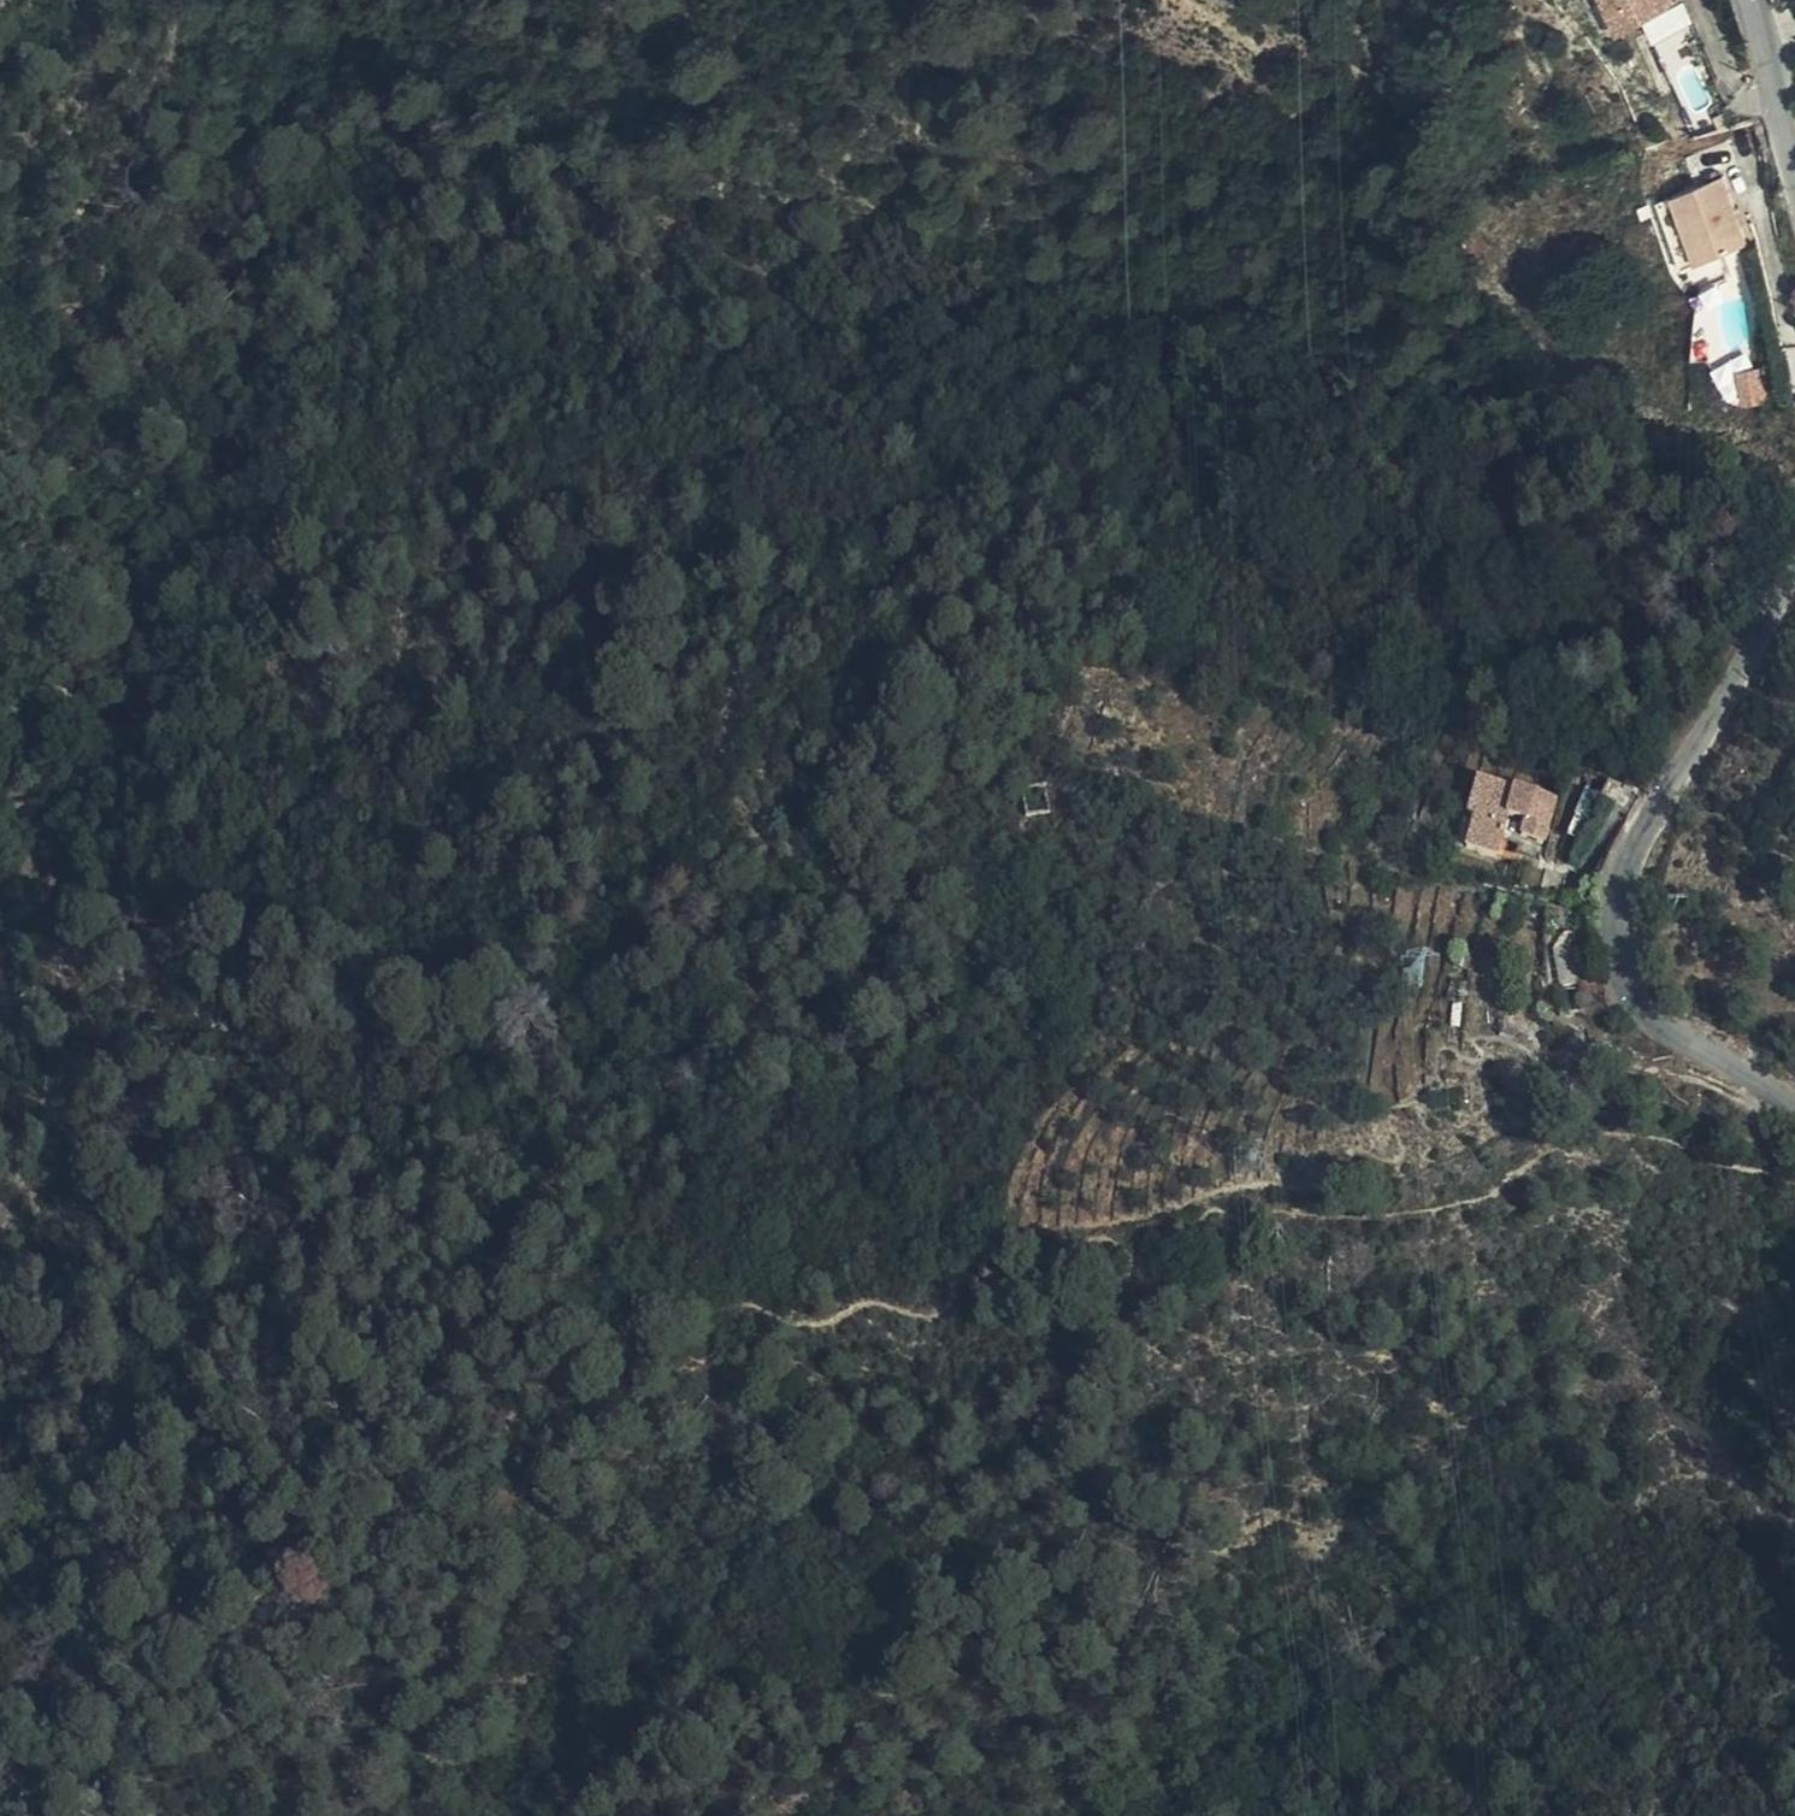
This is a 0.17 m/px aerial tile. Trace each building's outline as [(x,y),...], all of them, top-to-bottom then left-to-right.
[(1641,0),(1610,0),(1615,12),(1641,0)] [(1735,234),(1713,162),(1664,179),(1686,248),(1735,234)] [(1565,833),(1576,792),(1492,768),(1482,808),(1490,810),(1480,841),(1513,850),(1525,810),(1542,815),(1538,826),(1565,833)] [(1591,938),(1571,939),(1571,973),(1591,972),(1591,938)]
